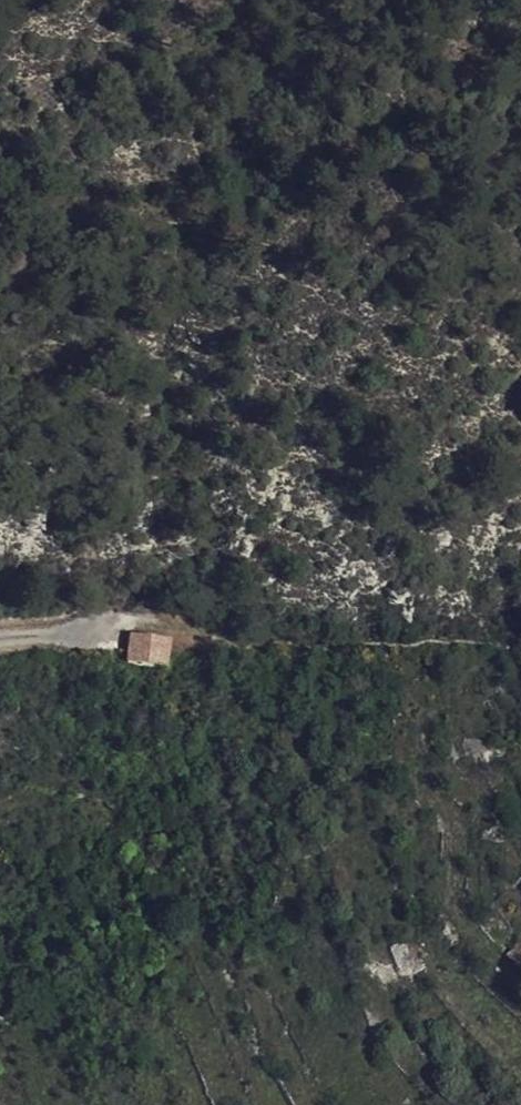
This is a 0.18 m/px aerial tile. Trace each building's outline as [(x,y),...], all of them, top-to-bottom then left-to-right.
[(171,634),(134,630),(130,657),(168,662),(171,634)] [(512,908),(495,926),(517,950),(520,946),(520,918),(512,908)]
